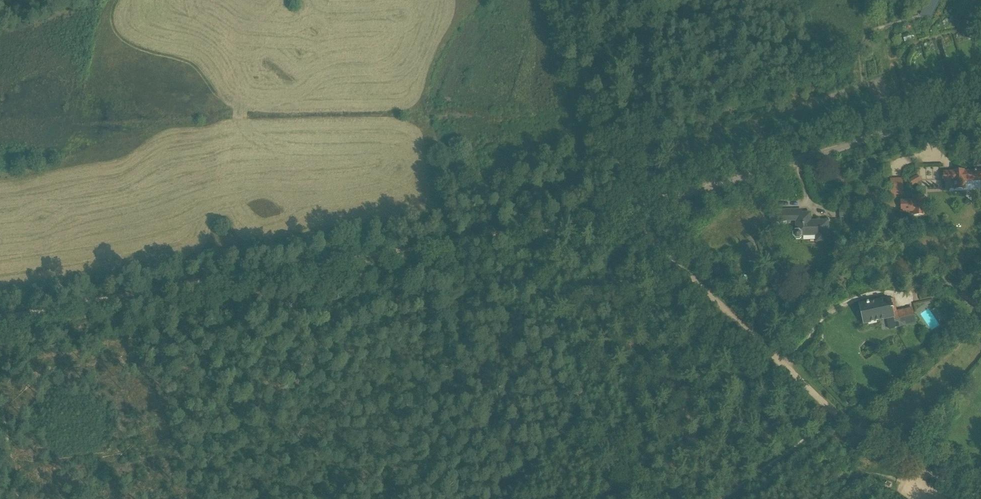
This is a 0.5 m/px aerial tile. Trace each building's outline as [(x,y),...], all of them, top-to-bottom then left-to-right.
[(945,172),(945,180),(946,189),(950,189),(950,191),(980,190),(980,180),(980,170),(978,170),(978,169),(975,169),(975,170),(964,170),(954,170),(954,171),(945,172)] [(909,180),(912,185),(921,180),(918,174),(909,180)] [(913,200),(901,200),(902,213),(914,212),(915,216),(925,215),(924,197),(913,197),(913,200)] [(867,209),(840,210),(840,218),(867,217),(867,209)] [(811,221),(810,213),(797,214),(797,210),(771,211),(771,221),(797,220),(798,230),(796,230),(793,232),(794,237),(796,239),(800,239),(803,236),(803,235),(817,235),(817,241),(827,241),(826,235),(829,234),(828,221),(811,221)] [(955,281),(952,283),(962,292),(960,294),(980,313),(980,304),(955,281)] [(867,304),(860,305),(864,322),(887,317),(893,316),(893,314),(892,309),(893,308),(891,298),(870,303),(869,301),(866,302),(867,304)] [(914,315),(894,320),(895,327),(916,323),(914,315)]
